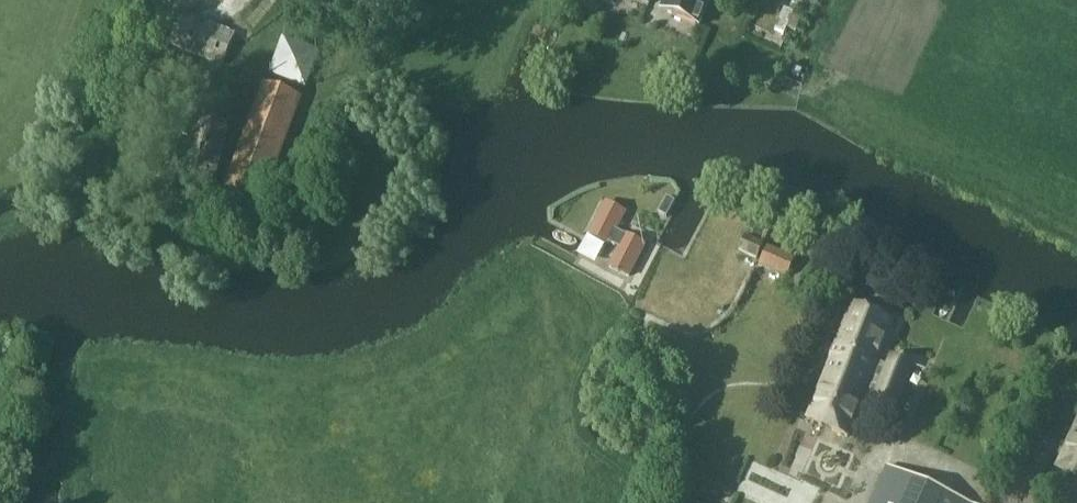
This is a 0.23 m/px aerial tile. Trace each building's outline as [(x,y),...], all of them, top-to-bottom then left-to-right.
[(660,9),(700,26),(711,0),(664,0),(660,9)] [(801,3),(796,0),(795,0),(791,6),(797,10),(801,3)] [(795,12),(785,8),(775,32),(785,36),(795,12)] [(167,44),(223,66),(235,33),(180,11),(167,44)] [(793,16),(788,28),(797,31),(802,19),(793,16)] [(273,73),(294,78),(302,44),(281,39),(273,73)] [(196,78),(173,176),(216,189),(233,108),(207,103),(211,82),(196,78)] [(263,83),(232,167),(214,215),(254,230),(271,181),(301,97),(263,83)] [(302,199),(314,161),(294,154),(279,191),(302,199)] [(627,211),(605,200),(589,234),(610,245),(611,244),(620,249),(610,267),(630,277),(647,246),(617,230),(627,211)] [(745,234),(738,249),(755,259),(763,243),(745,234)] [(796,258),(767,245),(759,265),(788,277),(796,258)] [(704,276),(685,266),(667,298),(686,308),(704,276)] [(871,405),(894,415),(914,365),(891,354),(887,364),(879,360),(894,321),(852,301),(805,417),(849,439),(872,382),(879,385),(871,405)] [(1055,469),(1076,479),(1076,420),(1055,469)] [(887,465),(870,502),(972,502),(887,465)]
